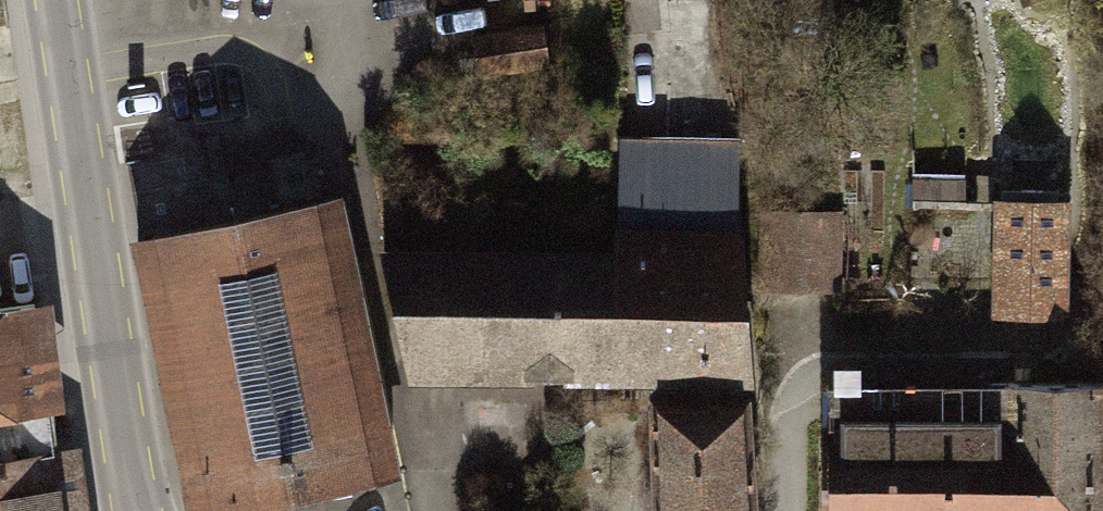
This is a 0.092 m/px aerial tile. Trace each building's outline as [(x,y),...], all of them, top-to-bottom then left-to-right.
[(551,10),(477,27),(491,83),(564,66),(551,10)] [(617,236),(351,231),(384,369),(755,366),(744,221),(735,221),(733,135),(618,132),(617,236)] [(351,231),(342,185),(130,228),(187,506),(398,463),(351,231)] [(1082,203),(1003,203),(1002,343),(1082,343),(1082,203)] [(852,218),(790,219),(791,306),(853,306),(852,218)] [(0,312),(0,423),(61,415),(49,307),(0,312)] [(651,386),(654,510),(756,510),(752,383),(651,386)] [(858,386),(859,510),(1102,510),(1102,385),(858,386)] [(0,460),(0,510),(73,510),(66,452),(0,460)]
